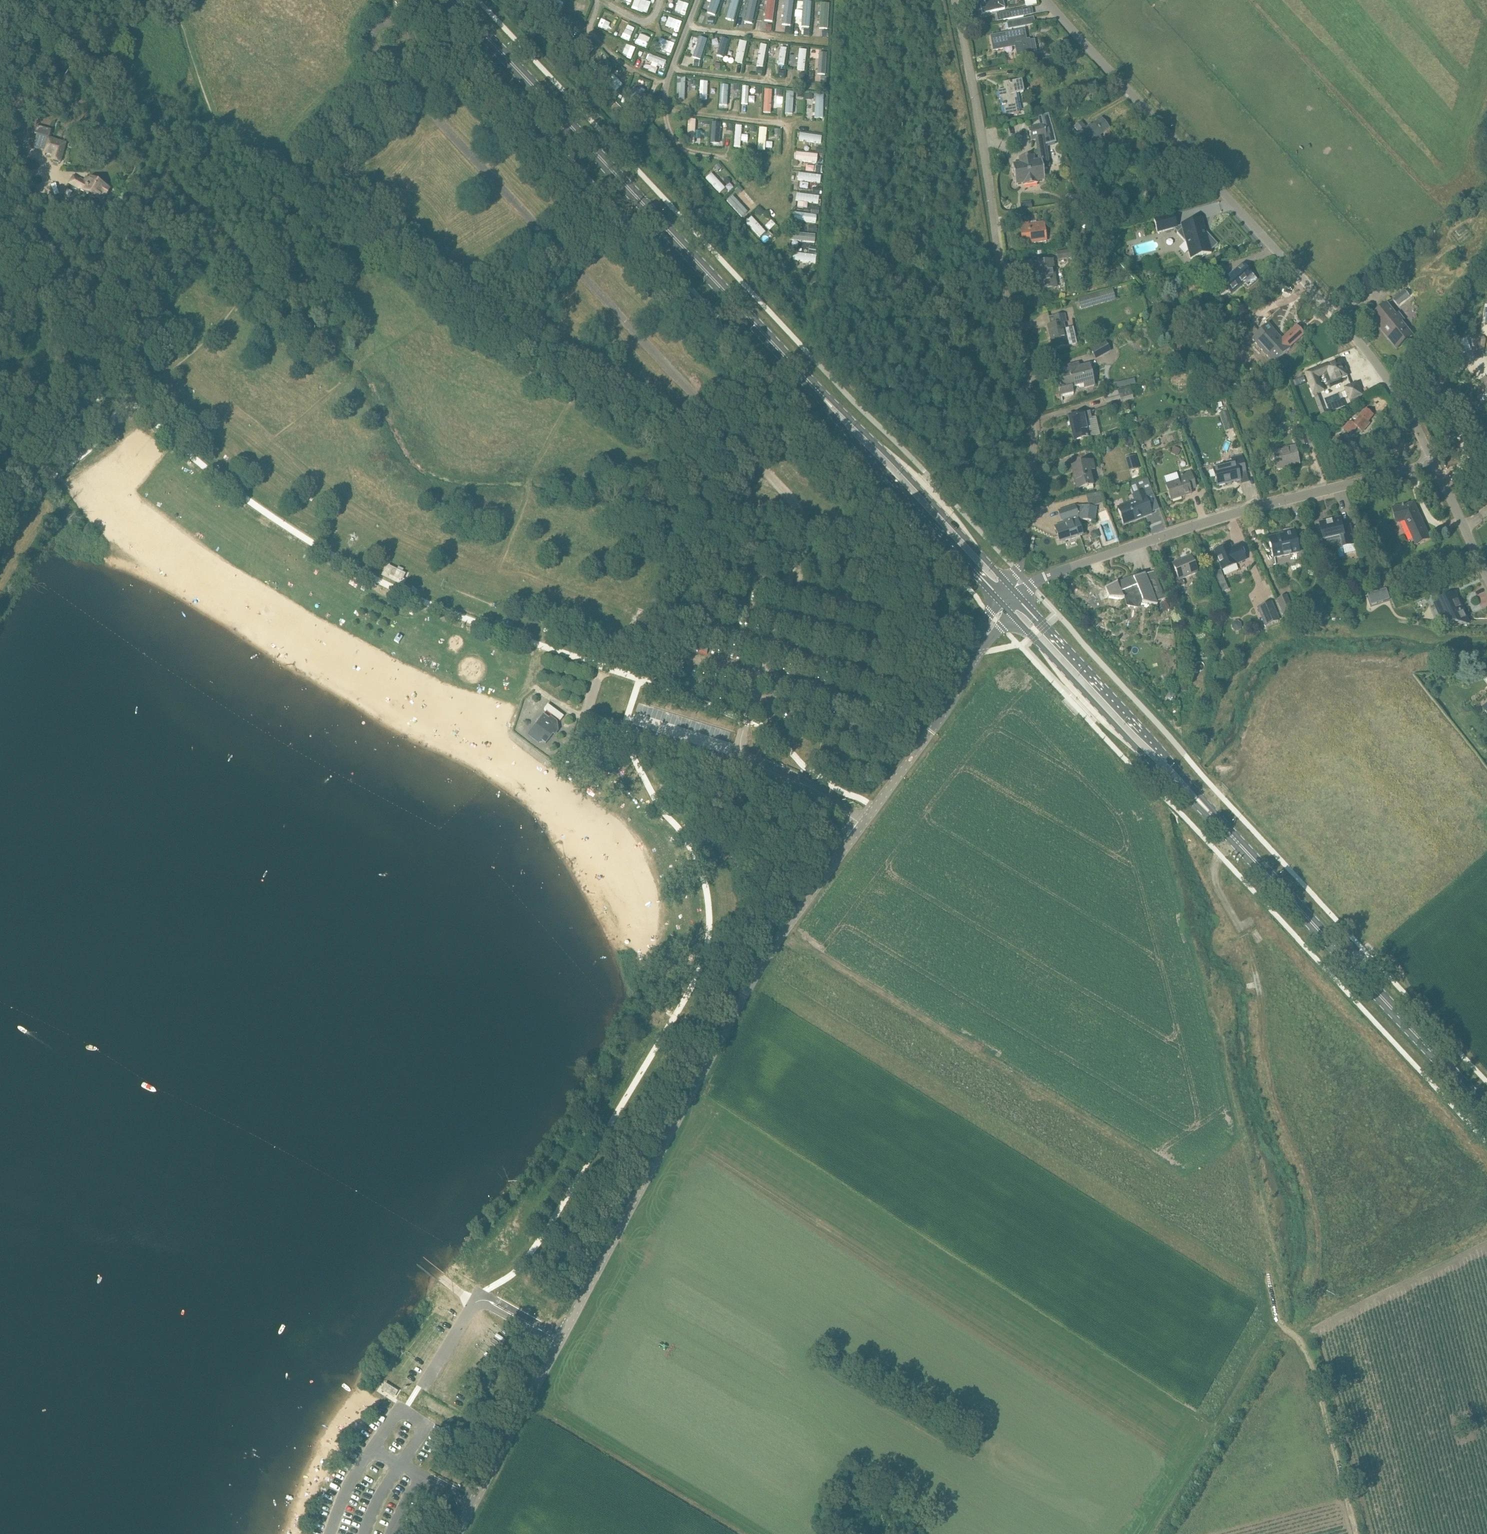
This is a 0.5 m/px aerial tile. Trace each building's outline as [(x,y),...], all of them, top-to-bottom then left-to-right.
[(630,8),(646,14),(650,2),(644,0),(633,0),(630,8)] [(671,11),(683,16),(688,5),(676,0),(666,0),(665,3),(673,7),(671,11)] [(715,16),(720,0),(709,0),(705,12),(715,16)] [(739,0),(728,0),(723,19),(733,21),(739,0)] [(753,20),(757,0),(747,0),(743,18),(753,20)] [(762,21),(772,21),(772,0),(763,0),(762,21)] [(781,25),(791,25),(792,0),(781,0),(781,25)] [(986,4),(980,6),(982,14),(1005,9),(1003,0),(985,0),(986,4)] [(795,22),(799,22),(799,28),(809,28),(810,1),(796,1),(795,22)] [(818,3),(817,28),(826,29),(827,3),(818,3)] [(1024,17),(1022,9),(1004,12),(1006,20),(1024,17)] [(607,14),(600,28),(611,34),(618,19),(607,14)] [(658,24),(678,32),(682,22),(663,14),(658,24)] [(1008,30),(1025,26),(1024,19),(1007,22),(1008,30)] [(623,28),(619,37),(628,42),(633,33),(623,28)] [(1024,31),(991,37),(993,51),(1003,49),(1003,46),(1015,44),(1017,56),(1031,53),(1029,40),(1027,41),(1027,40),(1026,40),(1024,31)] [(638,35),(636,44),(646,47),(648,38),(638,35)] [(660,35),(656,44),(671,51),(675,41),(660,35)] [(700,60),(707,40),(696,37),(690,57),(700,60)] [(726,40),(713,38),(711,47),(717,49),(716,56),(723,57),(726,40)] [(733,62),(742,63),(745,42),(736,40),(733,62)] [(752,49),(751,56),(756,57),(754,65),(762,67),(766,45),(758,43),(757,50),(752,49)] [(777,65),(785,65),(785,47),(777,47),(777,65)] [(797,49),(796,70),(804,70),(805,49),(797,49)] [(648,54),(645,60),(664,68),(667,62),(648,54)] [(626,77),(625,99),(643,100),(645,78),(626,77)] [(676,100),(685,100),(684,77),(675,78),(676,100)] [(1019,113),(1015,94),(1023,93),(1021,82),(1010,84),(1009,83),(1003,84),(1004,87),(1006,87),(1006,90),(998,92),(1000,100),(1002,99),(1003,105),(1002,105),(1002,107),(1003,106),(1005,116),(1019,113)] [(1099,91),(1095,82),(1078,88),(1082,97),(1099,91)] [(698,83),(698,105),(706,105),(706,83),(698,83)] [(718,84),(717,105),(727,105),(727,85),(718,84)] [(761,113),(769,113),(769,90),(761,89),(761,113)] [(805,105),(805,92),(795,91),(795,105),(805,105)] [(825,118),(824,95),(812,95),(812,118),(825,118)] [(694,144),(695,119),(687,119),(686,143),(694,144)] [(1081,122),(1075,127),(1080,133),(1080,134),(1090,146),(1101,137),(1099,136),(1108,128),(1101,119),(1092,126),(1091,125),(1086,128),(1081,122)] [(1035,140),(1036,140),(1039,139),(1045,138),(1047,137),(1044,125),(1028,129),(1031,141),(1035,140)] [(49,138),(51,131),(43,128),(37,127),(35,134),(39,135),(49,138)] [(756,151),(765,151),(765,128),(757,127),(756,151)] [(821,143),(821,135),(797,134),(796,141),(821,143)] [(1039,139),(1036,140),(1038,151),(1039,161),(1034,161),(1033,156),(1019,158),(1020,164),(1012,165),(1016,185),(1045,180),(1044,168),(1050,167),(1045,138),(1039,139)] [(67,144),(48,139),(44,155),(53,157),(52,161),(62,163),(67,144)] [(806,142),(798,142),(798,150),(805,150),(806,142)] [(710,173),(704,178),(718,194),(724,189),(710,173)] [(91,177),(89,180),(91,182),(89,185),(74,176),(70,184),(102,202),(105,197),(106,198),(111,189),(91,177)] [(793,181),(793,189),(807,189),(807,181),(793,181)] [(795,192),(793,201),(802,203),(802,207),(812,209),(813,203),(816,204),(818,196),(795,192)] [(731,195),(724,201),(740,217),(746,212),(731,195)] [(761,217),(765,212),(760,207),(755,212),(761,217)] [(1083,212),(1080,207),(1075,209),(1078,215),(1083,212)] [(793,221),(814,222),(815,214),(793,213),(793,221)] [(1174,229),(1177,228),(1172,214),(1153,219),(1157,234),(1174,229)] [(750,216),(744,222),(760,239),(766,233),(750,216)] [(1183,227),(1177,228),(1174,229),(1185,242),(1190,260),(1199,257),(1201,260),(1206,255),(1211,254),(1211,251),(1217,245),(1208,234),(1207,236),(1202,219),(1195,221),(1193,218),(1189,222),(1182,224),(1183,227)] [(770,220),(765,226),(770,231),(776,225),(770,220)] [(1031,243),(1046,241),(1044,227),(1043,222),(1030,224),(1030,222),(1020,224),(1021,230),(1022,241),(1030,240),(1031,243)] [(1072,258),(1071,250),(1057,253),(1058,260),(1072,258)] [(815,263),(816,254),(792,253),(792,261),(815,263)] [(1056,288),(1052,261),(1036,263),(1038,276),(1040,276),(1040,279),(1038,280),(1038,281),(1039,281),(1040,290),(1056,288)] [(1256,281),(1243,265),(1229,277),(1224,272),(1214,281),(1219,286),(1222,284),(1231,294),(1243,283),(1247,288),(1256,281)] [(1461,283),(1456,288),(1463,295),(1468,290),(1461,283)] [(1457,300),(1463,295),(1456,288),(1450,293),(1457,300)] [(1078,309),(1114,301),(1111,289),(1075,297),(1078,309)] [(1410,295),(1406,289),(1394,299),(1398,304),(1410,295)] [(1387,304),(1374,316),(1382,326),(1380,327),(1397,349),(1413,336),(1402,323),(1406,320),(1400,312),(1396,315),(1387,304)] [(1051,325),(1048,326),(1053,349),(1076,344),(1073,328),(1064,330),(1063,323),(1066,322),(1064,314),(1049,318),(1051,325)] [(1153,323),(1146,327),(1149,332),(1156,328),(1153,323)] [(1278,336),(1268,325),(1252,339),(1274,364),(1290,349),(1289,348),(1304,335),(1296,326),(1281,340),(1281,339),(1279,340),(1277,337),(1278,336)] [(1474,354),(1484,356),(1486,340),(1477,338),(1474,354)] [(1090,349),(1096,360),(1111,352),(1105,341),(1090,349)] [(1326,365),(1305,373),(1314,396),(1325,391),(1320,376),(1325,375),(1330,388),(1342,383),(1340,379),(1348,376),(1341,360),(1326,366),(1326,365)] [(1061,387),(1059,388),(1062,401),(1063,401),(1062,397),(1075,394),(1073,387),(1086,384),(1087,388),(1094,386),(1089,366),(1080,368),(1071,370),(1058,373),(1061,387)] [(1304,378),(1293,382),(1295,388),(1306,383),(1304,378)] [(1363,396),(1358,383),(1345,388),(1350,401),(1363,396)] [(1120,400),(1121,403),(1134,400),(1130,387),(1104,395),(1106,404),(1120,400)] [(1218,402),(1212,404),(1214,412),(1220,410),(1218,402)] [(1230,418),(1227,411),(1220,413),(1222,421),(1230,418)] [(1068,418),(1074,441),(1090,437),(1087,422),(1091,421),(1089,413),(1085,414),(1068,418)] [(1356,448),(1380,442),(1376,426),(1365,429),(1362,418),(1341,423),(1344,434),(1352,432),(1356,448)] [(1296,431),(1301,447),(1313,443),(1308,428),(1296,431)] [(1135,440),(1127,437),(1123,445),(1131,449),(1135,440)] [(1181,451),(1175,447),(1171,454),(1178,457),(1181,451)] [(1295,447),(1273,453),(1277,469),(1287,467),(1287,465),(1290,464),(1291,466),(1299,464),(1295,447)] [(1233,465),(1213,469),(1216,480),(1215,480),(1215,482),(1216,482),(1217,486),(1240,480),(1238,475),(1246,473),(1242,456),(1232,458),(1233,465)] [(1092,462),(1072,467),(1077,490),(1093,486),(1089,471),(1094,470),(1092,462)] [(1196,488),(1191,473),(1181,476),(1183,480),(1166,485),(1171,501),(1191,494),(1190,490),(1196,488)] [(1134,501),(1117,507),(1124,525),(1132,521),(1132,520),(1136,519),(1136,520),(1152,514),(1144,493),(1152,490),(1148,478),(1137,482),(1141,492),(1132,496),(1134,501)] [(1419,515),(1414,504),(1394,509),(1397,523),(1406,521),(1417,545),(1430,539),(1422,520),(1420,520),(1418,515),(1419,515)] [(1055,528),(1060,543),(1082,535),(1077,521),(1081,520),(1095,521),(1096,507),(1095,507),(1088,506),(1084,506),(1083,506),(1075,506),(1058,511),(1061,521),(1062,521),(1064,525),(1055,528)] [(1341,519),(1321,524),(1324,540),(1341,536),(1346,555),(1357,552),(1350,525),(1343,527),(1341,519)] [(1285,536),(1269,538),(1273,559),(1298,553),(1294,532),(1284,533),(1285,536)] [(1228,546),(1214,551),(1222,571),(1236,565),(1236,564),(1246,560),(1240,545),(1230,549),(1228,546)] [(1364,554),(1375,579),(1383,575),(1372,551),(1364,554)] [(1191,557),(1172,564),(1177,575),(1171,578),(1176,589),(1185,585),(1182,579),(1197,573),(1191,557)] [(385,563),(383,568),(382,568),(398,576),(401,571),(385,563)] [(1216,581),(1224,578),(1221,570),(1213,574),(1216,581)] [(1117,583),(1105,588),(1106,588),(1109,597),(1109,598),(1124,600),(1142,603),(1158,605),(1157,601),(1164,598),(1153,572),(1145,575),(1144,575),(1145,574),(1133,579),(1133,578),(1117,584),(1117,583)] [(1404,588),(1406,597),(1414,596),(1412,586),(1404,588)] [(1386,589),(1368,594),(1371,603),(1389,597),(1386,589)] [(1173,594),(1175,601),(1183,599),(1181,592),(1173,594)] [(1455,593),(1440,600),(1449,618),(1450,617),(1451,620),(1467,623),(1462,612),(1463,611),(1455,593)] [(1288,623),(1290,622),(1296,620),(1294,615),(1295,614),(1287,595),(1277,600),(1285,619),(1287,618),(1288,623)] [(1163,612),(1170,609),(1165,601),(1159,604),(1163,612)] [(1266,627),(1280,621),(1272,602),(1258,608),(1266,627)] [(576,691),(530,677),(523,701),(527,702),(524,713),(565,726),(576,691)] [(1175,695),(1170,692),(1167,698),(1172,701),(1175,695)] [(395,1391),(385,1385),(382,1390),(383,1390),(383,1389),(386,1391),(385,1392),(392,1397),(395,1391)]
